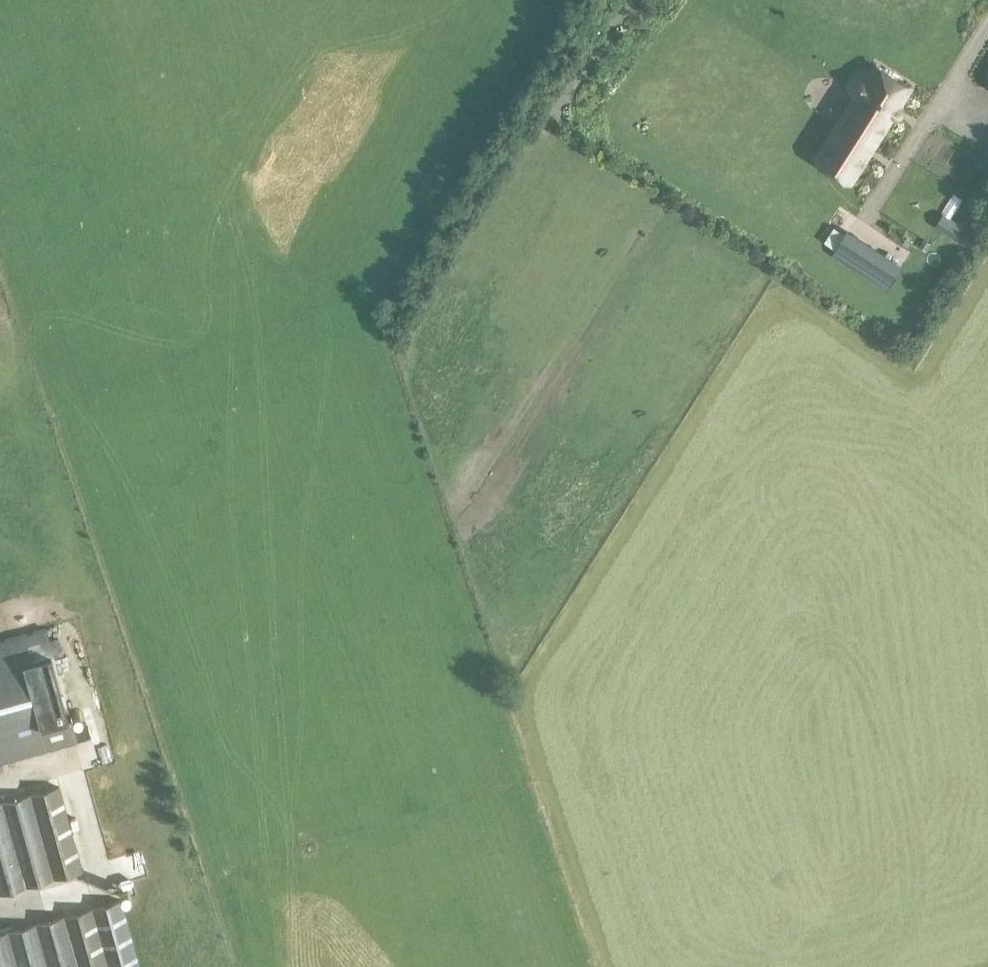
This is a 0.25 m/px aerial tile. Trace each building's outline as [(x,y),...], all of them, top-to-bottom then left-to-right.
[(858,91),(861,94),(820,159),(854,181),(915,85),(881,63),(874,73),(870,71),(864,73),(858,74),(856,84),(858,91)] [(958,241),(959,240),(966,230),(945,214),(936,226),(958,241)] [(74,739),(46,636),(44,627),(0,639),(0,760),(74,739)] [(31,793),(0,802),(0,893),(83,870),(60,786),(31,793)] [(120,899),(0,932),(0,966),(139,966),(120,899)]
